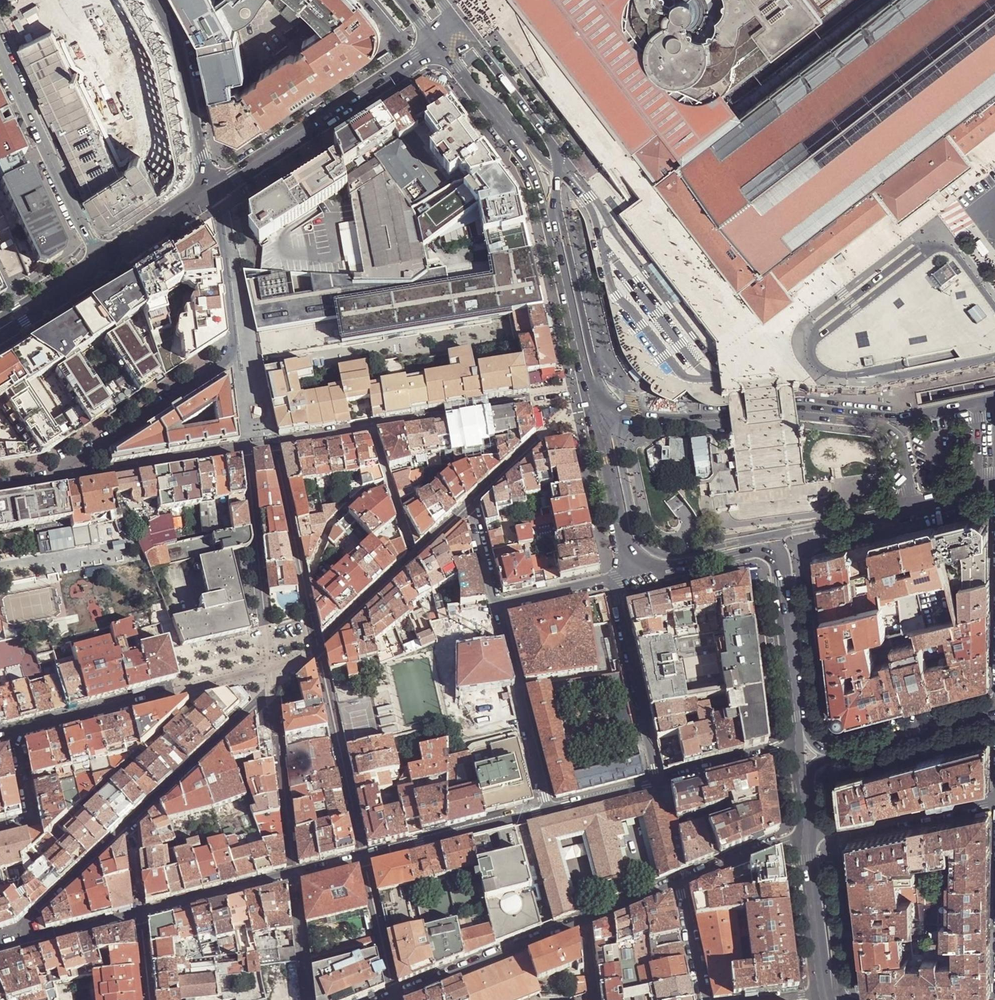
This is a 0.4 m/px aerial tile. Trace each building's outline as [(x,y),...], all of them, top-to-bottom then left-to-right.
[(116,0),(46,0),(11,16),(24,44),(51,31),(97,9),(116,0)] [(150,42),(127,0),(116,0),(97,9),(127,64),(130,76),(120,78),(118,81),(121,95),(124,96),(134,94),(147,156),(141,160),(139,158),(136,157),(129,162),(128,165),(130,167),(118,174),(89,193),(87,194),(95,211),(97,214),(102,218),(107,220),(113,220),(115,219),(118,217),(138,204),(151,196),(152,195),(158,191),(159,190),(163,188),(168,183),(171,179),(173,176),(177,168),(177,169),(178,164),(178,156),(157,55),(156,52),(150,42)] [(244,0),(178,0),(193,28),(199,38),(235,30),(244,0)] [(235,30),(242,27),(249,22),(255,15),(259,10),(266,0),(244,0),(235,30)] [(323,6),(314,0),(276,0),(275,1),(275,4),(276,7),(294,23),(308,38),(338,17),(358,3),(356,0),(329,0),(323,6)] [(520,10),(528,21),(628,150),(629,149),(655,182),(667,197),(669,200),(676,209),(682,217),(685,220),(689,226),(696,235),(702,243),(706,248),(725,272),(731,281),(737,289),(762,321),(779,308),(792,298),(788,293),(786,290),(792,286),(808,273),(811,271),(814,268),(825,260),(830,256),(864,230),(889,211),(896,220),(928,196),(948,180),(950,179),(970,163),(962,154),(990,132),(994,128),(994,0),(891,0),(741,116),(723,94),(737,83),(772,56),(823,20),(821,17),(810,2),(808,0),(512,0),(520,10)] [(821,17),(843,0),(813,0),(810,2),(821,17)] [(369,16),(358,3),(338,17),(308,38),(302,41),(306,46),(307,49),(305,50),(294,58),(293,57),(289,56),(260,75),(259,79),(260,80),(252,85),(274,117),(317,89),(368,56),(370,54),(375,49),(378,43),(379,36),(378,29),(375,23),(369,16)] [(292,28),(284,34),(289,43),(298,37),(292,28)] [(199,38),(208,83),(230,79),(240,77),(243,75),(244,71),(235,30),(199,38)] [(43,100),(44,101),(67,91),(67,90),(74,81),(73,78),(76,77),(77,75),(76,73),(74,73),(71,74),(51,31),(24,44),(19,46),(41,93),(40,94),(43,100)] [(389,51),(378,58),(382,64),(393,57),(389,51)] [(239,139),(274,117),(252,85),(247,88),(239,93),(237,90),(233,91),(230,79),(208,83),(209,88),(218,130),(239,139)] [(47,108),(52,118),(75,107),(75,108),(87,108),(80,94),(74,81),(67,90),(67,91),(44,101),(45,104),(47,108)] [(448,90),(428,81),(422,85),(431,90),(441,92),(447,100),(449,99),(453,96),(448,90)] [(422,85),(416,89),(434,116),(450,105),(448,102),(447,100),(441,92),(431,90),(422,85)] [(406,95),(399,100),(418,127),(427,121),(429,120),(434,116),(416,89),(406,95)] [(25,154),(0,100),(0,166),(19,157),(25,154)] [(401,138),(418,127),(399,100),(389,106),(381,112),(396,134),(400,139),(401,138)] [(452,108),(450,105),(434,116),(429,120),(427,121),(427,123),(432,130),(433,131),(438,138),(442,143),(430,151),(436,160),(437,159),(444,169),(443,169),(449,178),(460,169),(470,182),(500,173),(484,152),(466,126),(456,113),(452,108)] [(56,124),(89,193),(118,174),(87,108),(75,108),(75,107),(52,118),(55,125),(56,124)] [(339,154),(345,168),(371,151),(396,134),(381,112),(367,121),(346,134),(335,142),(339,154)] [(427,123),(427,121),(418,127),(401,138),(441,194),(453,187),(460,185),(470,182),(460,169),(449,178),(443,169),(444,169),(437,159),(436,160),(430,151),(442,143),(438,138),(434,140),(432,141),(430,140),(429,138),(428,136),(429,134),(433,131),(432,130),(427,123)] [(438,138),(433,131),(429,134),(428,136),(429,138),(430,140),(432,141),(434,140),(438,138)] [(400,139),(396,134),(371,151),(377,161),(412,212),(441,194),(401,138),(400,139)] [(377,161),(371,151),(345,168),(348,183),(351,197),(377,181),(378,179),(377,177),(370,165),(377,161)] [(259,243),(268,237),(303,214),(348,183),(345,168),(339,154),(327,162),(305,176),(289,186),(280,192),(258,206),(250,212),(250,214),(253,226),(250,228),(255,235),(259,243)] [(0,166),(0,178),(2,183),(25,173),(19,157),(0,166)] [(377,181),(351,197),(363,275),(353,278),(354,284),(412,285),(426,273),(426,272),(427,272),(422,248),(414,217),(412,212),(377,161),(370,165),(377,177),(378,179),(377,181)] [(63,247),(28,172),(25,173),(2,183),(1,184),(11,207),(10,208),(18,226),(20,225),(37,262),(44,264),(53,259),(61,255),(63,247)] [(510,187),(500,173),(470,182),(460,185),(453,187),(441,194),(412,212),(414,217),(422,248),(439,236),(441,239),(482,219),(487,241),(490,259),(530,251),(528,244),(526,234),(523,221),(519,201),(518,198),(510,187)] [(348,183),(303,214),(268,237),(259,243),(262,247),(264,245),(267,261),(270,273),(272,274),(287,274),(307,275),(324,276),(353,278),(363,275),(351,197),(348,183)] [(177,245),(168,251),(177,280),(191,277),(193,287),(194,287),(195,294),(196,302),(194,302),(194,304),(192,304),(184,306),(186,320),(180,321),(182,335),(181,335),(183,351),(195,349),(196,355),(226,335),(219,291),(209,224),(204,227),(177,245)] [(148,264),(159,295),(178,281),(177,280),(168,251),(157,258),(148,264)] [(534,274),(530,251),(490,259),(494,280),(450,287),(445,268),(427,272),(426,272),(426,273),(412,285),(354,284),(353,278),(324,276),(307,275),(287,274),(272,274),(272,278),(247,282),(258,333),(339,320),(342,344),(514,314),(542,309),(540,300),(534,274)] [(143,309),(145,317),(164,311),(159,295),(148,264),(139,269),(130,275),(143,309)] [(947,266),(933,277),(941,288),(955,277),(947,266)] [(272,274),(270,273),(250,272),(245,271),(247,282),(272,278),(272,274)] [(55,325),(6,354),(26,385),(63,362),(76,353),(113,329),(126,320),(143,309),(130,275),(109,289),(95,298),(81,307),(71,314),(64,318),(58,323),(55,325)] [(968,311),(977,323),(987,316),(977,303),(968,311)] [(544,318),(542,309),(528,312),(533,334),(547,331),(544,318)] [(164,311),(145,317),(150,331),(169,325),(164,311)] [(540,370),(534,339),(533,334),(528,312),(514,314),(519,341),(523,359),(525,372),(526,372),(534,371),(540,370)] [(150,358),(126,320),(113,329),(115,332),(105,339),(112,349),(114,349),(118,355),(116,356),(127,373),(150,358)] [(551,348),(547,331),(533,334),(534,339),(540,370),(555,367),(551,348)] [(195,349),(183,351),(184,355),(184,357),(185,358),(186,359),(188,359),(189,359),(196,355),(195,349)] [(383,418),(458,405),(484,401),(478,367),(475,368),(476,374),(473,375),(468,350),(446,354),(449,371),(382,382),(382,383),(369,386),(366,364),(338,369),(341,386),(327,388),(328,392),(299,397),(296,382),(315,379),(313,373),(311,362),(297,365),(297,363),(266,369),(271,394),(280,435),(350,423),(347,403),(365,400),(371,399),(374,419),(383,418)] [(51,423),(63,441),(166,374),(158,352),(150,358),(127,373),(101,390),(78,405),(51,423)] [(101,390),(76,353),(63,362),(65,365),(56,371),(63,382),(65,381),(69,387),(67,388),(71,394),(73,393),(77,399),(75,400),(78,405),(101,390)] [(6,354),(0,357),(0,403),(6,399),(23,387),(26,385),(6,354)] [(478,367),(484,401),(529,393),(526,372),(525,372),(523,359),(478,367)] [(230,371),(108,451),(110,463),(140,458),(230,443),(238,442),(236,427),(233,396),(230,371)] [(829,480),(816,482),(803,484),(799,442),(805,442),(803,429),(797,430),(793,389),(793,387),(780,389),(780,391),(777,391),(777,386),(777,382),(779,380),(759,382),(739,384),(742,387),(743,389),(744,394),(741,395),(741,393),(734,394),(728,394),(728,397),(729,406),(733,437),(726,438),(728,451),(734,450),(739,492),(726,493),(714,495),(714,502),(715,512),(716,513),(717,514),(719,514),(720,513),(720,511),(729,510),(729,514),(732,518),(737,520),(742,520),(775,516),(810,512),(814,510),(817,506),(818,503),(818,500),(826,499),(827,501),(829,501),(830,500),(831,498),(830,489),(829,480)] [(26,385),(23,387),(47,423),(50,421),(26,385)] [(23,387),(6,399),(42,454),(44,454),(63,441),(51,423),(50,421),(47,423),(23,387)] [(522,409),(516,410),(519,433),(522,446),(536,433),(536,431),(532,408),(522,409)] [(502,413),(491,415),(495,437),(519,433),(516,410),(502,413)] [(483,416),(476,417),(480,441),(483,459),(483,460),(499,457),(495,437),(491,415),(487,415),(483,416)] [(466,448),(467,452),(468,461),(483,459),(480,441),(476,417),(467,419),(461,420),(466,448)] [(466,448),(461,420),(454,421),(448,422),(454,450),(456,463),(462,462),(468,461),(467,452),(466,448)] [(440,423),(434,424),(440,452),(454,450),(448,422),(444,422),(440,423)] [(440,452),(434,424),(425,426),(420,426),(426,454),(440,452)] [(414,428),(405,429),(411,457),(426,454),(420,426),(414,428)] [(379,433),(390,469),(412,463),(411,457),(405,429),(396,431),(379,433)] [(513,455),(522,446),(519,433),(495,437),(499,457),(501,466),(513,455)] [(360,437),(354,438),(359,467),(362,482),(363,487),(384,482),(380,467),(378,465),(369,435),(360,437)] [(359,467),(354,438),(348,439),(341,440),(346,473),(347,484),(362,482),(359,467)] [(573,447),(571,439),(561,441),(545,445),(548,460),(574,454),(573,447)] [(346,473),(341,440),(333,441),(327,442),(332,476),(346,473)] [(332,476),(327,442),(319,443),(312,444),(318,478),(332,476)] [(305,446),(298,447),(303,480),(303,481),(318,478),(312,444),(305,446)] [(28,456),(27,445),(0,447),(0,461),(28,456)] [(548,460),(545,445),(537,452),(533,456),(538,487),(553,484),(553,483),(551,476),(548,460)] [(298,447),(283,450),(287,468),(290,483),(303,480),(298,447)] [(269,452),(254,454),(256,476),(273,475),(269,452)] [(576,460),(574,454),(548,460),(551,476),(556,475),(556,474),(578,469),(576,460)] [(524,464),(519,469),(524,497),(539,494),(539,493),(538,487),(533,456),(524,464)] [(232,458),(224,459),(229,502),(245,499),(240,457),(232,458)] [(496,471),(501,466),(499,457),(483,460),(483,461),(489,478),(496,471)] [(213,498),(214,504),(217,529),(230,526),(231,526),(228,502),(229,502),(224,459),(217,460),(209,462),(213,498)] [(484,482),(489,478),(483,461),(467,464),(477,488),(484,482)] [(195,464),(198,500),(199,504),(199,508),(202,533),(217,529),(214,504),(213,498),(209,462),(201,463),(195,464)] [(174,468),(166,469),(170,509),(184,506),(199,504),(198,500),(195,464),(189,465),(181,467),(174,468)] [(462,502),(467,498),(451,470),(449,467),(449,464),(442,466),(433,467),(457,507),(462,502)] [(451,470),(467,498),(472,493),(477,488),(467,464),(461,467),(451,470)] [(430,491),(447,517),(452,512),(457,507),(433,467),(421,471),(426,480),(430,491)] [(158,470),(152,471),(157,500),(158,517),(171,515),(170,509),(166,469),(158,470)] [(510,477),(506,481),(511,508),(526,505),(524,497),(519,469),(510,477)] [(579,477),(578,469),(556,474),(556,475),(558,482),(557,482),(559,490),(581,485),(579,477)] [(136,474),(139,492),(141,493),(142,495),(143,499),(141,501),(150,501),(157,500),(152,471),(145,472),(136,474)] [(410,481),(412,487),(426,480),(421,471),(410,473),(409,479),(410,481)] [(410,472),(392,477),(400,500),(411,496),(415,493),(412,487),(410,481),(409,479),(410,473),(410,472)] [(113,478),(105,479),(109,493),(116,492),(118,505),(123,505),(129,511),(130,512),(134,513),(143,513),(144,512),(144,511),(150,501),(141,501),(143,499),(142,495),(141,493),(139,492),(136,474),(122,476),(113,478)] [(256,476),(259,496),(278,494),(276,487),(273,475),(256,476)] [(70,519),(71,520),(71,521),(72,528),(82,526),(88,525),(90,525),(114,521),(113,519),(110,516),(109,514),(113,513),(109,493),(105,479),(86,482),(64,486),(70,518),(70,519)] [(303,480),(290,483),(295,505),(299,523),(309,521),(309,518),(303,481),(303,480)] [(498,488),(493,493),(497,513),(512,510),(511,508),(506,481),(498,488)] [(363,487),(362,482),(347,484),(348,490),(350,494),(351,499),(362,488),(363,487)] [(554,490),(553,484),(538,487),(539,493),(550,491),(554,490)] [(551,507),(554,506),(584,500),(582,489),(581,485),(559,490),(554,490),(550,491),(539,493),(539,494),(541,503),(542,509),(548,507),(551,507)] [(28,525),(29,529),(36,528),(35,524),(70,518),(64,486),(0,497),(0,530),(28,525)] [(351,499),(350,494),(348,490),(335,492),(336,497),(338,504),(339,511),(351,499)] [(367,496),(350,513),(357,520),(373,538),(374,539),(396,519),(387,491),(367,496)] [(442,521),(447,517),(430,491),(417,498),(419,501),(435,527),(442,521)] [(417,498),(415,493),(411,496),(414,504),(419,501),(417,498)] [(497,513),(493,493),(486,500),(481,504),(486,524),(499,522),(497,513)] [(259,496),(261,515),(282,513),(280,505),(278,494),(259,496)] [(231,527),(247,523),(246,508),(245,499),(229,502),(228,502),(231,526),(231,527)] [(147,523),(158,517),(157,500),(150,501),(144,511),(144,512),(145,516),(147,523)] [(551,507),(554,522),(588,514),(585,505),(584,500),(554,506),(551,507)] [(414,504),(404,510),(415,546),(419,542),(431,532),(435,527),(419,501),(414,504)] [(542,509),(541,503),(526,507),(527,512),(532,511),(542,509)] [(339,511),(338,504),(322,507),(324,515),(326,525),(327,523),(339,511)] [(113,513),(109,514),(110,516),(113,519),(114,521),(122,519),(119,510),(114,511),(114,513),(113,513)] [(282,513),(261,515),(262,529),(264,542),(287,539),(285,527),(282,513)] [(350,513),(339,524),(345,532),(349,527),(350,526),(357,520),(350,513)] [(554,522),(557,537),(591,529),(589,520),(588,514),(554,522)] [(147,529),(151,550),(152,549),(156,549),(165,547),(174,545),(174,539),(171,515),(158,517),(147,523),(148,528),(147,529)] [(326,525),(324,515),(319,516),(309,518),(309,521),(312,539),(320,538),(326,525)] [(515,525),(520,545),(525,544),(533,541),(528,517),(514,520),(515,525)] [(474,553),(465,519),(455,528),(443,540),(450,556),(464,552),(465,557),(452,560),(453,564),(475,559),(474,553)] [(946,527),(937,529),(943,553),(988,542),(988,526),(978,519),(970,521),(946,527)] [(301,532),(303,541),(312,539),(309,521),(299,523),(301,532)] [(248,529),(247,523),(231,527),(231,526),(230,526),(231,533),(248,529)] [(58,524),(36,528),(37,532),(59,528),(58,524)] [(335,528),(330,539),(335,545),(347,534),(345,532),(339,524),(335,528)] [(92,544),(88,525),(82,526),(72,528),(75,547),(92,544)] [(515,525),(509,526),(513,546),(520,545),(515,525)] [(349,527),(345,532),(347,534),(355,543),(360,539),(349,527)] [(506,527),(500,528),(501,531),(503,543),(504,548),(510,547),(506,527)] [(29,534),(28,529),(0,534),(0,539),(29,534)] [(151,550),(147,529),(136,535),(144,555),(151,550)] [(248,533),(248,529),(231,533),(212,537),(213,542),(218,541),(221,553),(230,551),(240,549),(244,548),(245,547),(248,544),(249,541),(248,533)] [(592,534),(591,529),(557,537),(533,541),(525,544),(529,558),(533,557),(544,555),(560,552),(594,545),(592,534)] [(919,533),(905,537),(916,583),(949,576),(943,553),(937,529),(919,533)] [(501,531),(489,534),(492,546),(493,551),(504,548),(503,543),(501,531)] [(213,542),(212,537),(191,541),(193,549),(213,544),(213,542)] [(378,543),(396,564),(402,559),(406,556),(407,551),(403,538),(390,542),(388,539),(387,539),(385,537),(378,543)] [(899,585),(899,587),(900,591),(904,631),(910,630),(926,626),(923,612),(919,614),(912,587),(914,586),(914,584),(916,583),(905,537),(890,540),(873,544),(875,557),(877,573),(879,588),(889,587),(899,585)] [(310,564),(320,538),(312,539),(303,541),(305,553),(307,564),(310,564)] [(374,539),(373,538),(368,542),(361,549),(385,576),(391,569),(396,564),(378,543),(374,539)] [(265,554),(267,568),(293,565),(291,554),(287,539),(264,542),(265,554)] [(450,556),(443,540),(436,547),(431,552),(444,585),(458,576),(453,564),(452,560),(450,556)] [(215,554),(213,544),(193,549),(191,541),(174,545),(165,547),(169,564),(198,557),(215,554)] [(988,542),(943,553),(949,576),(952,590),(960,587),(988,581),(988,568),(988,542)] [(525,544),(520,545),(524,560),(528,559),(529,559),(529,558),(525,544)] [(863,547),(854,549),(856,561),(875,557),(873,544),(863,547)] [(504,548),(493,551),(495,560),(497,566),(524,560),(520,545),(513,546),(510,547),(504,548)] [(563,567),(598,560),(596,553),(594,545),(560,552),(563,564),(563,567)] [(169,564),(165,547),(156,549),(159,566),(169,564)] [(159,566),(156,549),(152,549),(151,550),(144,555),(149,568),(159,566)] [(361,549),(349,560),(372,587),(379,581),(385,576),(361,549)] [(854,549),(848,550),(833,554),(815,558),(816,564),(816,570),(856,561),(854,549)] [(201,612),(182,616),(170,619),(180,646),(186,644),(209,639),(239,632),(244,631),(248,630),(241,599),(230,551),(221,553),(215,554),(198,557),(207,596),(198,598),(200,604),(198,605),(198,608),(200,608),(201,612)] [(444,585),(431,552),(425,558),(419,562),(432,592),(444,585)] [(547,570),(544,555),(533,557),(529,558),(529,559),(528,559),(534,585),(540,584),(545,583),(542,572),(542,571),(546,570),(547,570)] [(80,572),(77,557),(66,559),(69,574),(80,572)] [(856,561),(816,570),(818,579),(819,586),(877,573),(875,557),(856,561)] [(477,567),(475,559),(453,564),(458,576),(461,588),(461,604),(486,601),(484,596),(477,567)] [(512,590),(534,585),(528,559),(524,560),(497,566),(499,576),(503,592),(512,590)] [(321,560),(311,581),(319,588),(334,574),(321,560)] [(372,587),(349,560),(334,574),(358,601),(367,592),(372,587)] [(549,575),(559,573),(561,579),(571,576),(600,570),(598,560),(563,567),(560,567),(547,570),(546,570),(546,572),(548,572),(549,575)] [(432,592),(419,562),(415,566),(407,574),(418,600),(432,592)] [(297,581),(293,565),(267,568),(268,582),(270,594),(276,593),(293,591),(299,591),(297,581)] [(746,575),(745,569),(712,576),(714,583),(746,575)] [(546,570),(542,571),(542,572),(545,583),(551,581),(549,575),(548,572),(546,572),(546,570)] [(561,579),(559,573),(549,575),(551,581),(561,579)] [(820,595),(821,602),(879,589),(879,588),(877,573),(819,586),(820,595)] [(334,574),(319,588),(343,614),(352,606),(358,601),(334,574)] [(399,581),(393,587),(408,615),(409,615),(418,636),(419,638),(422,646),(432,642),(435,641),(436,641),(431,631),(430,627),(428,623),(426,617),(418,600),(407,574),(399,581)] [(749,582),(748,575),(747,575),(746,575),(714,583),(712,584),(714,599),(719,598),(750,592),(749,582)] [(319,588),(311,581),(316,605),(319,618),(322,633),(343,614),(319,588)] [(960,587),(952,590),(960,618),(962,617),(990,611),(990,593),(990,581),(988,581),(960,587)] [(713,628),(696,631),(697,636),(719,632),(718,628),(718,627),(716,614),(714,599),(712,584),(701,586),(691,589),(694,612),(710,609),(713,628)] [(879,589),(881,606),(822,620),(824,629),(826,650),(850,644),(847,634),(857,631),(860,642),(869,640),(891,635),(904,631),(900,591),(899,587),(899,585),(889,587),(879,588),(879,589)] [(408,615),(393,587),(385,594),(380,600),(395,626),(409,615),(408,615)] [(696,631),(696,627),(694,612),(691,589),(689,589),(679,592),(669,594),(673,615),(675,624),(676,630),(677,639),(697,636),(696,631)] [(822,620),(881,606),(879,589),(821,602),(822,613),(822,620)] [(751,599),(750,592),(719,598),(721,614),(752,608),(751,599)] [(605,594),(557,605),(510,616),(527,681),(597,669),(593,647),(590,626),(611,620),(605,594)] [(657,597),(648,599),(654,624),(659,623),(666,622),(666,617),(673,615),(669,594),(657,597)] [(448,604),(441,606),(439,596),(433,597),(438,615),(439,620),(450,617),(448,606),(448,604)] [(627,604),(633,627),(654,624),(648,599),(638,601),(627,604)] [(368,611),(378,656),(380,664),(407,653),(404,648),(395,626),(380,600),(372,607),(368,611)] [(753,613),(752,608),(721,614),(723,628),(754,623),(753,613)] [(358,620),(351,627),(359,660),(378,656),(368,611),(358,620)] [(990,611),(962,617),(962,619),(956,620),(958,632),(990,625),(990,617),(990,611)] [(439,620),(438,615),(426,617),(428,623),(439,620)] [(673,615),(666,617),(666,622),(666,626),(669,626),(675,624),(673,615)] [(990,647),(963,652),(958,632),(956,620),(918,629),(920,640),(935,701),(946,698),(964,693),(983,689),(991,687),(990,669),(990,647)] [(146,686),(136,647),(129,621),(110,627),(110,628),(116,652),(125,691),(137,688),(146,686)] [(654,624),(633,627),(635,638),(636,645),(663,641),(659,623),(654,624)] [(754,623),(723,628),(726,660),(720,661),(729,716),(711,720),(718,757),(736,752),(767,744),(768,743),(768,742),(762,691),(757,652),(754,623)] [(669,626),(672,640),(676,639),(677,639),(676,630),(675,624),(669,626)] [(990,634),(990,625),(958,632),(963,652),(990,647),(990,634)] [(347,669),(350,680),(357,679),(357,677),(358,677),(356,668),(361,667),(359,660),(351,627),(341,636),(326,650),(327,657),(331,672),(347,669)] [(707,701),(708,707),(711,720),(729,716),(720,661),(726,660),(723,628),(718,628),(719,632),(697,636),(677,639),(676,639),(681,669),(686,699),(686,704),(696,703),(707,701)] [(239,632),(209,639),(210,643),(239,636),(245,635),(244,631),(239,632)] [(882,643),(886,642),(886,645),(893,643),(891,635),(869,640),(871,647),(882,645),(882,643)] [(35,715),(27,683),(27,682),(26,682),(25,678),(41,673),(39,664),(37,656),(34,651),(25,637),(5,641),(1,642),(0,642),(0,647),(19,719),(27,717),(35,715)] [(422,646),(419,638),(403,646),(404,648),(407,653),(422,646)] [(90,643),(103,697),(114,694),(125,691),(116,652),(111,653),(107,639),(90,643)] [(136,647),(146,686),(157,683),(167,680),(172,679),(164,649),(162,640),(136,647)] [(850,644),(826,650),(828,665),(829,677),(849,673),(848,669),(858,666),(859,670),(866,669),(873,666),(876,666),(871,647),(869,640),(860,642),(850,644)] [(909,708),(935,701),(920,640),(894,646),(897,660),(909,708)] [(651,710),(686,704),(686,699),(681,669),(677,670),(670,641),(668,641),(663,641),(636,645),(642,672),(646,691),(651,710)] [(93,700),(103,697),(90,643),(72,648),(73,654),(76,665),(85,702),(93,700)] [(502,643),(497,644),(467,648),(461,649),(459,689),(470,688),(507,683),(507,684),(512,683),(506,661),(502,643)] [(0,647),(0,713),(3,723),(12,721),(19,719),(0,647)] [(37,656),(39,664),(55,660),(53,653),(37,656)] [(378,656),(359,660),(361,667),(363,676),(364,680),(382,676),(380,664),(378,656)] [(873,666),(866,669),(878,716),(884,714),(903,709),(909,708),(897,660),(886,662),(887,667),(874,671),(873,666)] [(304,670),(297,677),(304,705),(283,710),(287,747),(331,738),(322,698),(314,662),(304,670)] [(85,702),(76,665),(58,670),(59,674),(67,706),(77,704),(85,702)] [(831,689),(834,718),(834,719),(837,722),(840,724),(844,724),(857,721),(878,716),(866,669),(859,670),(861,678),(862,680),(851,683),(851,681),(849,673),(829,677),(831,689)] [(550,694),(598,687),(599,696),(626,691),(622,673),(618,674),(548,685),(550,694)] [(61,708),(67,706),(59,674),(43,678),(43,679),(51,711),(61,708)] [(27,683),(35,715),(43,713),(51,711),(43,679),(27,683)] [(548,685),(528,688),(536,716),(550,773),(556,798),(595,788),(645,775),(641,757),(627,760),(571,774),(563,744),(558,725),(550,694),(548,685)] [(205,695),(225,718),(231,712),(237,707),(246,698),(237,688),(228,691),(227,690),(223,691),(205,695)] [(513,704),(510,693),(499,696),(502,707),(513,704)] [(225,718),(205,695),(188,700),(188,701),(194,708),(216,733),(228,722),(225,718)] [(188,701),(188,700),(179,702),(159,708),(134,714),(141,742),(142,745),(143,744),(159,729),(168,720),(176,713),(188,701)] [(176,713),(183,719),(194,708),(188,701),(176,713)] [(686,704),(651,710),(652,718),(654,724),(683,719),(683,718),(692,716),(697,715),(698,714),(697,709),(696,703),(686,704)] [(563,744),(620,730),(627,760),(641,757),(639,748),(630,707),(558,725),(563,744)] [(693,731),(701,761),(707,759),(718,757),(711,720),(708,707),(697,709),(698,714),(697,715),(700,729),(694,730),(693,731)] [(183,719),(205,743),(212,737),(216,733),(194,708),(183,719)] [(168,720),(173,725),(164,733),(165,735),(189,759),(198,751),(205,743),(183,719),(176,713),(168,720)] [(141,742),(134,714),(124,717),(118,719),(127,753),(128,758),(130,756),(139,748),(142,745),(141,742)] [(694,730),(700,729),(697,715),(692,716),(693,725),(694,730)] [(239,731),(226,744),(233,762),(254,758),(254,757),(260,755),(257,736),(255,717),(254,716),(239,731)] [(693,725),(692,716),(683,718),(683,719),(685,729),(693,725)] [(127,753),(118,719),(107,721),(99,723),(108,758),(127,753)] [(683,719),(654,724),(655,733),(657,739),(678,735),(685,733),(685,732),(685,730),(685,729),(683,719)] [(96,788),(106,779),(112,773),(108,758),(99,723),(90,726),(81,728),(90,763),(96,788)] [(64,733),(73,767),(82,801),(91,792),(96,788),(90,763),(81,728),(72,731),(64,733)] [(143,744),(145,747),(162,732),(159,729),(143,744)] [(692,763),(701,761),(693,731),(685,732),(685,733),(678,735),(685,765),(692,763)] [(47,737),(56,772),(73,767),(64,733),(55,735),(47,737)] [(517,734),(501,738),(503,743),(518,738),(517,735),(517,734)] [(149,751),(172,775),(182,766),(189,759),(165,735),(149,751)] [(27,743),(35,786),(58,780),(56,772),(47,737),(35,740),(27,743)] [(378,740),(347,747),(350,758),(351,764),(395,753),(391,737),(378,740)] [(331,738),(287,747),(290,774),(292,788),(308,784),(306,776),(312,775),(312,776),(337,770),(336,764),(331,738)] [(503,743),(474,750),(472,754),(470,754),(485,813),(506,808),(534,800),(525,766),(518,738),(503,743)] [(448,758),(447,741),(439,743),(419,747),(423,764),(417,765),(408,767),(410,779),(411,781),(447,773),(448,758)] [(969,748),(946,754),(951,770),(955,769),(956,773),(991,767),(990,743),(969,748)] [(172,775),(149,751),(145,747),(143,744),(142,745),(139,748),(142,752),(146,757),(140,763),(136,759),(134,760),(137,764),(138,764),(159,787),(166,780),(172,775)] [(200,768),(214,809),(246,797),(236,770),(233,762),(226,744),(211,757),(200,768)] [(0,749),(0,784),(16,780),(10,747),(2,749),(0,749)] [(423,764),(419,747),(413,749),(417,765),(423,764)] [(130,756),(134,760),(136,759),(142,752),(139,748),(130,756)] [(127,753),(108,758),(112,773),(117,769),(128,758),(127,753)] [(395,753),(351,764),(353,773),(354,780),(389,772),(397,770),(399,769),(395,753)] [(448,758),(447,773),(447,787),(447,826),(466,821),(486,816),(485,813),(470,754),(469,753),(448,758)] [(933,757),(921,760),(932,801),(942,799),(958,796),(953,780),(953,779),(948,781),(945,771),(951,770),(946,754),(933,757)] [(907,764),(895,767),(899,781),(904,780),(906,790),(902,791),(906,805),(914,804),(932,801),(921,760),(907,764)] [(275,768),(274,761),(255,766),(246,768),(244,769),(248,785),(276,778),(275,768)] [(773,783),(771,764),(768,763),(737,771),(705,779),(708,796),(702,798),(705,811),(730,804),(732,809),(732,810),(759,802),(758,800),(775,798),(773,783)] [(138,764),(137,764),(124,776),(146,799),(155,791),(159,787),(138,764)] [(58,780),(63,797),(67,815),(68,814),(78,805),(82,801),(79,790),(73,767),(56,772),(58,780)] [(399,769),(397,770),(400,781),(403,780),(410,779),(408,767),(399,769)] [(883,771),(870,774),(880,811),(889,809),(906,805),(902,791),(897,792),(894,783),(899,781),(895,767),(883,771)] [(991,789),(991,767),(956,773),(958,779),(953,780),(958,796),(976,792),(991,789)] [(168,798),(161,805),(167,820),(181,817),(188,815),(214,809),(200,768),(188,779),(181,786),(168,798)] [(106,779),(135,810),(142,803),(146,799),(124,776),(117,769),(112,773),(106,779)] [(339,777),(337,770),(312,776),(313,783),(320,782),(322,791),(325,790),(326,792),(341,789),(339,777)] [(389,772),(354,780),(356,788),(358,795),(378,790),(392,787),(389,772)] [(870,774),(842,781),(844,800),(847,817),(880,811),(870,774)] [(276,778),(248,785),(253,799),(254,801),(278,795),(277,783),(276,778)] [(135,810),(106,779),(96,788),(91,792),(98,799),(122,823),(131,814),(135,810)] [(411,781),(410,779),(403,780),(405,788),(412,786),(411,781)] [(688,783),(672,787),(675,804),(676,815),(677,819),(705,811),(702,798),(708,796),(705,779),(688,783)] [(6,818),(12,816),(22,813),(16,780),(0,784),(0,786),(1,790),(6,818)] [(37,796),(38,803),(63,797),(58,780),(35,786),(37,796)] [(308,784),(292,788),(293,798),(294,805),(310,801),(312,805),(327,801),(326,792),(325,790),(322,791),(320,782),(313,783),(308,784)] [(415,795),(412,786),(405,788),(398,790),(402,806),(405,823),(408,836),(416,834),(423,832),(420,819),(415,795)] [(438,828),(447,826),(447,787),(415,795),(420,819),(423,832),(429,831),(438,828)] [(659,791),(663,807),(671,805),(675,804),(672,787),(659,791)] [(344,800),(341,789),(326,792),(327,801),(329,809),(330,814),(331,822),(348,818),(344,800)] [(378,844),(390,841),(383,811),(377,812),(376,807),(379,806),(377,801),(380,800),(380,799),(378,790),(358,795),(363,819),(369,846),(378,844)] [(563,917),(574,913),(572,907),(553,839),(586,831),(599,885),(626,879),(616,839),(623,837),(619,823),(644,816),(659,878),(679,870),(672,840),(666,816),(663,807),(659,791),(594,807),(528,825),(542,877),(554,921),(563,917)] [(248,802),(254,817),(280,811),(278,800),(278,795),(254,801),(250,802),(248,802)] [(63,797),(38,803),(40,816),(42,826),(43,826),(46,835),(48,833),(58,824),(67,815),(63,797)] [(759,802),(732,810),(734,815),(710,824),(721,853),(745,844),(779,830),(777,817),(775,798),(758,800),(759,802)] [(85,811),(108,836),(117,827),(122,823),(98,799),(85,811)] [(310,801),(294,805),(295,817),(297,830),(315,826),(316,825),(314,817),(313,812),(314,812),(312,805),(310,801)] [(730,804),(705,811),(707,816),(732,809),(730,804)] [(68,814),(98,845),(105,839),(108,836),(85,811),(78,805),(68,814)] [(149,816),(161,845),(175,839),(172,830),(167,820),(161,805),(155,811),(149,816)] [(671,805),(663,807),(666,816),(673,815),(671,805)] [(383,811),(390,841),(401,837),(408,836),(405,823),(402,806),(388,810),(383,811)] [(732,809),(707,816),(709,821),(710,824),(734,815),(732,810),(732,809)] [(282,832),(280,811),(254,817),(254,818),(259,832),(261,836),(265,835),(271,833),(272,839),(283,837),(282,832)] [(707,816),(705,811),(677,819),(678,825),(707,816)] [(58,824),(88,855),(94,849),(98,845),(68,814),(67,815),(58,824)] [(673,815),(666,816),(672,840),(678,839),(681,839),(679,830),(678,825),(677,819),(676,815),(673,815)] [(946,823),(949,846),(955,846),(954,852),(991,852),(991,815),(967,819),(946,823)] [(138,827),(141,853),(163,849),(161,845),(149,816),(141,824),(138,827)] [(678,825),(679,830),(704,823),(709,821),(707,816),(678,825)] [(354,850),(348,818),(331,822),(338,854),(349,851),(354,850)] [(330,856),(338,854),(331,822),(316,825),(315,826),(320,858),(330,856)] [(701,861),(713,856),(704,823),(679,830),(681,839),(686,867),(701,861)] [(936,825),(929,826),(932,862),(950,859),(949,846),(946,823),(936,825)] [(88,855),(58,824),(48,833),(60,844),(58,846),(77,866),(83,860),(88,855)] [(520,826),(514,828),(528,881),(542,877),(528,825),(520,826)] [(34,828),(28,830),(32,848),(46,835),(43,826),(42,826),(34,828)] [(320,858),(315,826),(297,830),(300,863),(311,861),(320,858)] [(919,828),(912,830),(915,864),(932,862),(929,826),(919,828)] [(487,835),(472,839),(478,867),(479,870),(479,871),(480,874),(481,879),(482,883),(488,913),(495,944),(517,936),(541,926),(528,881),(514,828),(498,832),(497,833),(503,856),(502,857),(494,859),(493,858),(488,836),(487,835)] [(7,868),(7,869),(24,865),(23,856),(32,848),(28,830),(0,837),(0,870),(7,868)] [(853,872),(894,871),(893,865),(898,865),(915,864),(912,830),(907,831),(892,834),(880,836),(866,838),(853,841),(850,842),(851,850),(852,860),(853,872)] [(259,832),(245,836),(257,874),(265,872),(272,870),(264,845),(261,836),(259,832)] [(40,856),(62,880),(70,872),(77,866),(58,846),(60,844),(48,833),(46,835),(32,848),(40,856)] [(264,845),(272,870),(280,868),(286,867),(283,842),(283,837),(272,839),(271,833),(265,835),(261,836),(264,845)] [(257,874),(245,836),(236,838),(235,838),(235,837),(226,840),(239,879),(250,876),(257,874)] [(229,882),(239,879),(226,840),(225,839),(207,843),(208,846),(209,846),(221,884),(229,882)] [(441,847),(446,874),(476,867),(478,867),(472,839),(455,843),(441,847)] [(679,870),(683,869),(678,839),(672,840),(679,870)] [(118,845),(111,852),(118,877),(129,873),(125,840),(124,840),(118,845)] [(188,844),(190,850),(192,849),(192,850),(200,848),(199,842),(188,844)] [(192,850),(203,888),(212,886),(221,884),(209,846),(208,846),(200,848),(192,850)] [(407,855),(413,883),(446,874),(441,847),(423,851),(407,855)] [(30,875),(47,893),(55,886),(62,880),(40,856),(32,848),(23,856),(24,865),(24,869),(29,874),(30,875)] [(142,866),(143,876),(164,872),(170,870),(168,857),(167,848),(163,849),(141,853),(142,866)] [(179,868),(186,893),(195,890),(203,888),(192,850),(192,849),(190,850),(175,854),(176,855),(179,868)] [(750,863),(751,873),(757,873),(784,869),(783,860),(781,851),(763,858),(750,863)] [(105,858),(100,863),(105,881),(118,877),(111,852),(105,858)] [(991,865),(991,852),(954,852),(955,882),(990,882),(991,865)] [(168,857),(170,870),(179,868),(176,855),(168,857)] [(372,864),(378,891),(390,889),(413,883),(407,855),(387,860),(372,864)] [(83,879),(92,916),(100,914),(112,911),(105,881),(100,863),(92,870),(83,879)] [(738,868),(730,871),(734,892),(748,891),(759,890),(757,873),(751,873),(750,863),(738,868)] [(164,872),(171,897),(177,895),(186,893),(179,868),(170,870),(164,872)] [(307,924),(363,909),(365,908),(366,908),(357,868),(330,875),(302,882),(307,924)] [(934,883),(933,868),(916,870),(917,878),(918,882),(934,883)] [(24,869),(10,879),(12,886),(13,892),(19,885),(30,875),(29,874),(24,869)] [(759,890),(786,886),(785,880),(784,869),(757,873),(759,890)] [(690,887),(696,915),(736,911),(745,909),(750,909),(748,891),(734,892),(730,871),(709,879),(690,887)] [(857,902),(902,901),(899,878),(897,871),(894,871),(853,872),(855,886),(856,896),(857,902)] [(143,876),(146,903),(159,899),(171,897),(164,872),(143,876)] [(5,926),(17,922),(5,900),(13,892),(12,886),(10,879),(9,873),(0,875),(0,928),(5,926)] [(105,881),(112,911),(121,909),(132,906),(129,873),(118,877),(105,881)] [(30,875),(19,885),(23,892),(32,908),(41,899),(47,893),(30,875)] [(899,878),(902,901),(913,900),(920,900),(918,882),(917,878),(899,878)] [(66,895),(73,921),(84,919),(92,916),(83,879),(75,886),(66,895)] [(626,879),(599,885),(603,901),(616,895),(629,890),(626,879)] [(920,902),(942,902),(941,883),(934,883),(918,882),(920,900),(920,902)] [(990,889),(990,882),(955,882),(950,883),(951,902),(991,902),(990,889)] [(390,889),(378,891),(388,934),(423,926),(423,924),(413,883),(390,889)] [(488,913),(482,883),(477,884),(483,914),(488,913)] [(950,883),(941,883),(942,902),(951,902),(950,883)] [(32,908),(23,892),(19,885),(13,892),(5,900),(17,922),(25,914),(32,908)] [(275,889),(258,893),(268,933),(280,931),(293,930),(290,908),(288,886),(275,889)] [(787,893),(786,886),(759,890),(748,891),(750,909),(788,905),(787,893)] [(249,896),(244,897),(250,924),(252,933),(253,936),(268,933),(258,893),(249,896)] [(662,898),(644,905),(649,932),(650,938),(679,932),(677,923),(673,906),(671,894),(662,898)] [(60,925),(73,921),(66,895),(54,906),(43,916),(46,928),(60,925)] [(245,926),(250,924),(244,897),(234,900),(226,902),(233,929),(245,926)] [(859,919),(860,930),(902,929),(910,929),(914,929),(914,923),(913,900),(902,901),(857,902),(859,919)] [(914,923),(922,922),(920,902),(920,900),(913,900),(914,923)] [(216,904),(208,906),(221,956),(238,954),(235,939),(234,934),(233,929),(226,902),(216,904)] [(942,902),(920,902),(922,922),(923,923),(923,922),(943,922),(942,902)] [(942,902),(943,922),(944,922),(952,922),(951,902),(942,902)] [(991,910),(991,902),(951,902),(952,922),(991,922),(991,910)] [(584,903),(572,907),(574,913),(586,908),(585,907),(584,903)] [(630,911),(632,939),(635,963),(636,969),(637,969),(651,966),(654,965),(652,950),(650,938),(649,932),(644,905),(636,909),(630,911)] [(752,963),(795,958),(794,951),(793,941),(791,929),(789,911),(788,905),(750,909),(745,909),(752,963)] [(198,909),(191,911),(198,938),(203,958),(214,957),(221,956),(208,906),(198,909)] [(742,965),(752,963),(745,909),(736,911),(742,965)] [(182,913),(173,915),(180,943),(198,938),(191,911),(182,913)] [(621,915),(614,917),(616,939),(617,945),(617,947),(619,960),(619,965),(621,982),(622,990),(622,993),(641,989),(637,969),(636,969),(635,963),(632,939),(630,911),(621,915)] [(714,998),(734,996),(730,971),(729,966),(742,965),(736,911),(696,915),(714,998)] [(495,944),(488,913),(483,914),(480,915),(483,927),(459,933),(464,957),(495,944)] [(151,943),(151,946),(174,943),(174,944),(180,943),(173,915),(163,918),(148,922),(149,929),(151,943)] [(456,920),(459,933),(483,927),(480,915),(456,920)] [(593,925),(595,942),(605,941),(616,939),(614,917),(602,922),(593,925)] [(459,933),(456,920),(429,927),(424,929),(433,969),(449,963),(464,957),(459,933)] [(991,932),(991,922),(952,922),(944,922),(945,944),(956,943),(990,943),(991,932)] [(110,931),(114,951),(137,948),(134,925),(119,929),(110,931)] [(417,976),(433,969),(424,929),(423,926),(388,934),(399,983),(417,976)] [(862,947),(864,960),(906,962),(905,958),(902,929),(860,930),(862,947)] [(100,934),(93,936),(98,953),(109,951),(114,951),(110,931),(100,934)] [(280,931),(268,933),(269,937),(272,951),(281,949),(281,948),(280,931)] [(542,946),(528,952),(538,980),(576,965),(578,970),(584,968),(579,931),(542,946)] [(681,939),(679,932),(650,938),(652,950),(682,944),(681,939)] [(252,933),(247,934),(249,945),(251,945),(251,948),(256,948),(254,939),(253,936),(252,933)] [(77,940),(85,969),(101,964),(98,953),(93,936),(83,938),(77,940)] [(244,937),(239,938),(235,939),(238,954),(246,953),(248,953),(247,949),(244,937)] [(272,951),(269,937),(254,939),(256,948),(257,952),(272,951)] [(198,938),(180,943),(182,951),(183,951),(184,961),(203,958),(198,938)] [(58,945),(66,973),(72,972),(85,969),(77,940),(66,943),(58,945)] [(311,959),(311,965),(315,995),(315,999),(357,999),(384,989),(374,941),(332,952),(311,959)] [(597,958),(598,968),(613,967),(613,966),(613,961),(619,960),(617,947),(605,948),(605,941),(595,942),(597,958)] [(152,958),(153,964),(175,962),(174,950),(174,944),(174,943),(151,946),(152,958)] [(941,962),(958,962),(956,943),(945,944),(926,944),(927,955),(927,958),(941,956),(941,962)] [(991,953),(990,943),(956,943),(958,962),(958,965),(991,965),(991,953)] [(682,944),(652,950),(654,965),(685,959),(684,952),(682,944)] [(47,947),(40,949),(46,967),(48,974),(58,972),(61,980),(68,979),(66,973),(58,945),(47,947)] [(138,957),(137,948),(114,951),(109,951),(111,972),(139,969),(138,957)] [(272,951),(257,952),(260,966),(296,961),(295,948),(281,949),(272,951)] [(30,952),(21,954),(29,980),(36,978),(34,970),(46,967),(40,949),(30,952)] [(174,950),(175,962),(176,962),(184,961),(183,951),(182,951),(174,950)] [(248,953),(246,953),(249,973),(249,974),(252,974),(261,972),(260,966),(257,952),(248,953)] [(461,979),(468,999),(521,999),(542,992),(538,980),(528,952),(461,979)] [(216,974),(216,977),(249,973),(246,953),(238,954),(221,956),(214,957),(216,974)] [(43,984),(45,983),(43,977),(39,978),(38,977),(36,978),(29,980),(21,954),(5,958),(0,960),(0,983),(6,996),(7,999),(48,999),(45,991),(43,984)] [(927,958),(927,955),(913,954),(913,958),(914,963),(927,963),(927,958)] [(865,977),(867,991),(944,994),(941,962),(941,956),(927,958),(927,963),(914,963),(911,963),(906,962),(864,960),(865,977)] [(184,961),(185,970),(186,977),(216,974),(214,957),(203,958),(184,961)] [(797,976),(795,958),(752,963),(753,967),(730,971),(734,996),(766,992),(798,987),(797,976)] [(641,989),(690,979),(687,967),(685,959),(654,965),(651,966),(637,969),(641,989)] [(184,961),(176,962),(177,971),(185,970),(184,961)] [(177,971),(176,962),(175,962),(153,964),(155,983),(156,995),(157,999),(180,999),(179,993),(178,993),(176,979),(177,979),(177,971)] [(950,994),(961,994),(958,965),(958,962),(941,962),(944,994),(950,994)] [(85,969),(87,976),(94,975),(94,974),(104,973),(101,964),(85,969)] [(600,985),(621,982),(619,965),(613,966),(613,967),(598,968),(599,978),(600,985)] [(969,995),(991,996),(991,970),(991,965),(958,965),(961,994),(969,995)] [(72,972),(73,978),(87,976),(85,969),(72,972)] [(139,969),(111,972),(104,973),(94,974),(94,975),(97,999),(142,999),(140,978),(139,969)] [(261,972),(252,974),(254,975),(255,988),(254,990),(218,994),(219,997),(222,997),(223,999),(230,999),(237,999),(266,999),(261,972)] [(216,974),(186,977),(186,978),(177,979),(176,979),(178,993),(179,993),(180,999),(189,999),(195,999),(219,997),(218,994),(216,977),(216,974)] [(45,983),(43,984),(45,991),(48,999),(56,999),(57,999),(56,993),(55,989),(54,982),(50,982),(48,976),(43,977),(45,983)] [(574,978),(575,984),(569,985),(570,998),(587,994),(585,977),(574,978)] [(441,987),(443,999),(468,999),(461,979),(450,984),(441,987)] [(622,993),(623,999),(632,999),(643,998),(643,999),(656,996),(657,999),(692,999),(694,999),(691,988),(690,979),(641,989),(622,993)] [(602,999),(623,999),(619,999),(618,991),(622,990),(621,982),(600,985),(602,999)] [(441,987),(432,991),(425,994),(426,999),(443,999),(441,987)]
